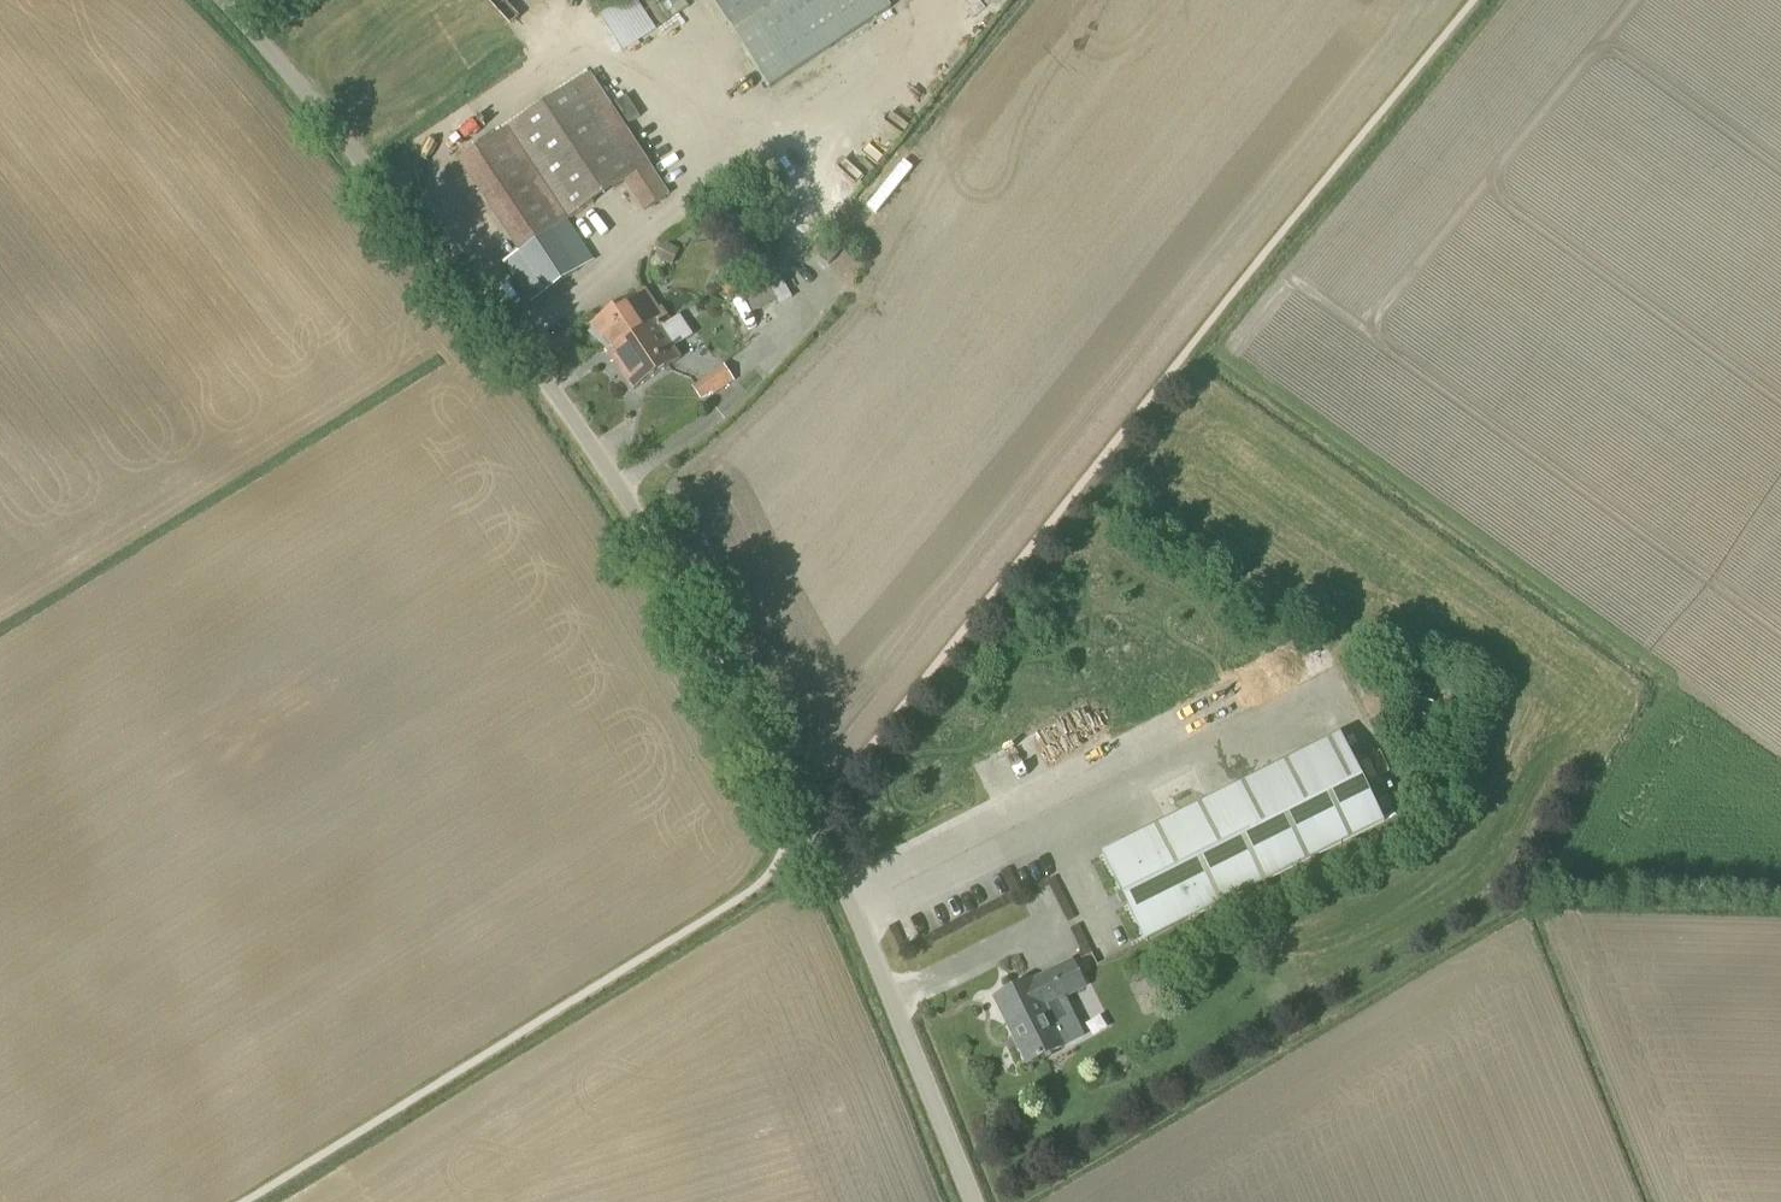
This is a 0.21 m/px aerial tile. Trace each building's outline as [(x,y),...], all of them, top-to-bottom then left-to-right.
[(652,33),(656,30),(637,0),(624,0),(599,17),(622,52),(652,33)] [(775,86),(901,10),(895,0),(723,0),(775,86)] [(670,195),(651,166),(591,74),(458,162),(517,253),(503,263),(529,304),(594,261),(568,221),(625,183),(644,213),(670,195)] [(889,106),(882,120),(913,134),(920,121),(889,106)] [(832,205),(807,212),(812,230),(837,223),(832,205)] [(810,255),(809,238),(794,238),(795,256),(810,255)] [(663,242),(655,258),(672,266),(679,251),(663,242)] [(586,278),(565,293),(571,302),(593,287),(586,278)] [(767,284),(744,298),(754,315),(777,301),(767,284)] [(606,350),(665,311),(662,307),(659,308),(646,288),(636,294),(637,295),(590,326),(606,350)] [(665,311),(606,350),(633,391),(680,360),(673,350),(684,343),(671,322),(671,321),(665,311)] [(713,397),(735,382),(724,366),(716,371),(692,387),(701,400),(711,393),(713,397)] [(1433,735),(1432,713),(1419,713),(1420,735),(1433,735)] [(1146,944),(1385,824),(1340,735),(1101,853),(1146,944)] [(1063,1001),(1088,989),(1073,959),(1031,980),(1031,981),(994,999),(1027,1065),(1064,1046),(1044,1007),(1062,999),(1063,1001)]
